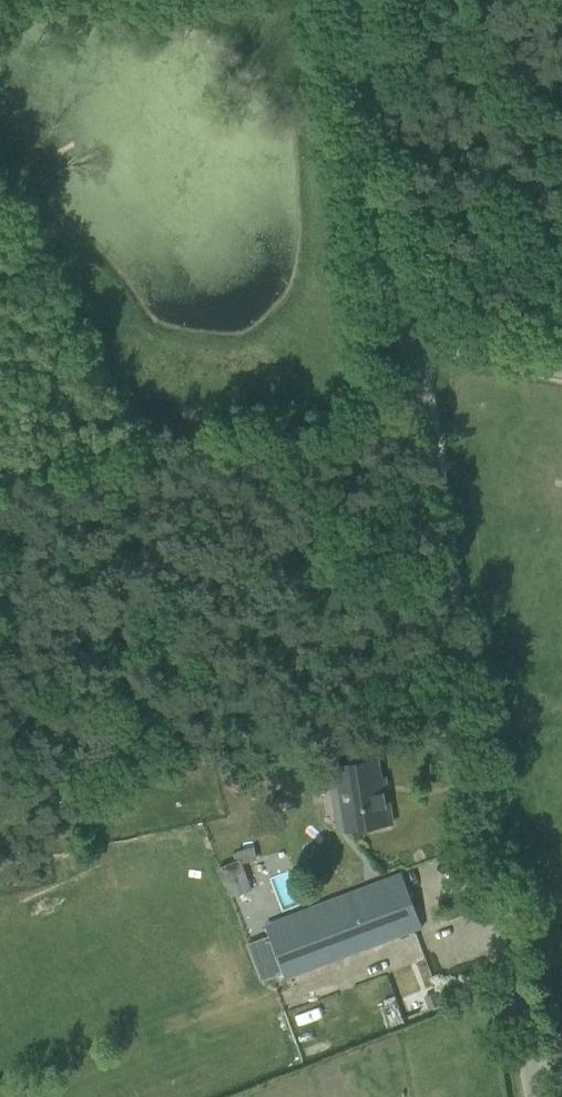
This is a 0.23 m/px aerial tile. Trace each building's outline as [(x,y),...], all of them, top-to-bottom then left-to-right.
[(336,766),(347,830),(392,823),(387,791),(383,792),(377,759),(336,766)] [(239,853),(232,854),(234,864),(241,862),(254,859),(252,848),(239,851),(239,853)] [(267,929),(287,979),(421,927),(402,877),(267,929)] [(425,997),(429,1007),(440,1003),(436,993),(425,997)]
